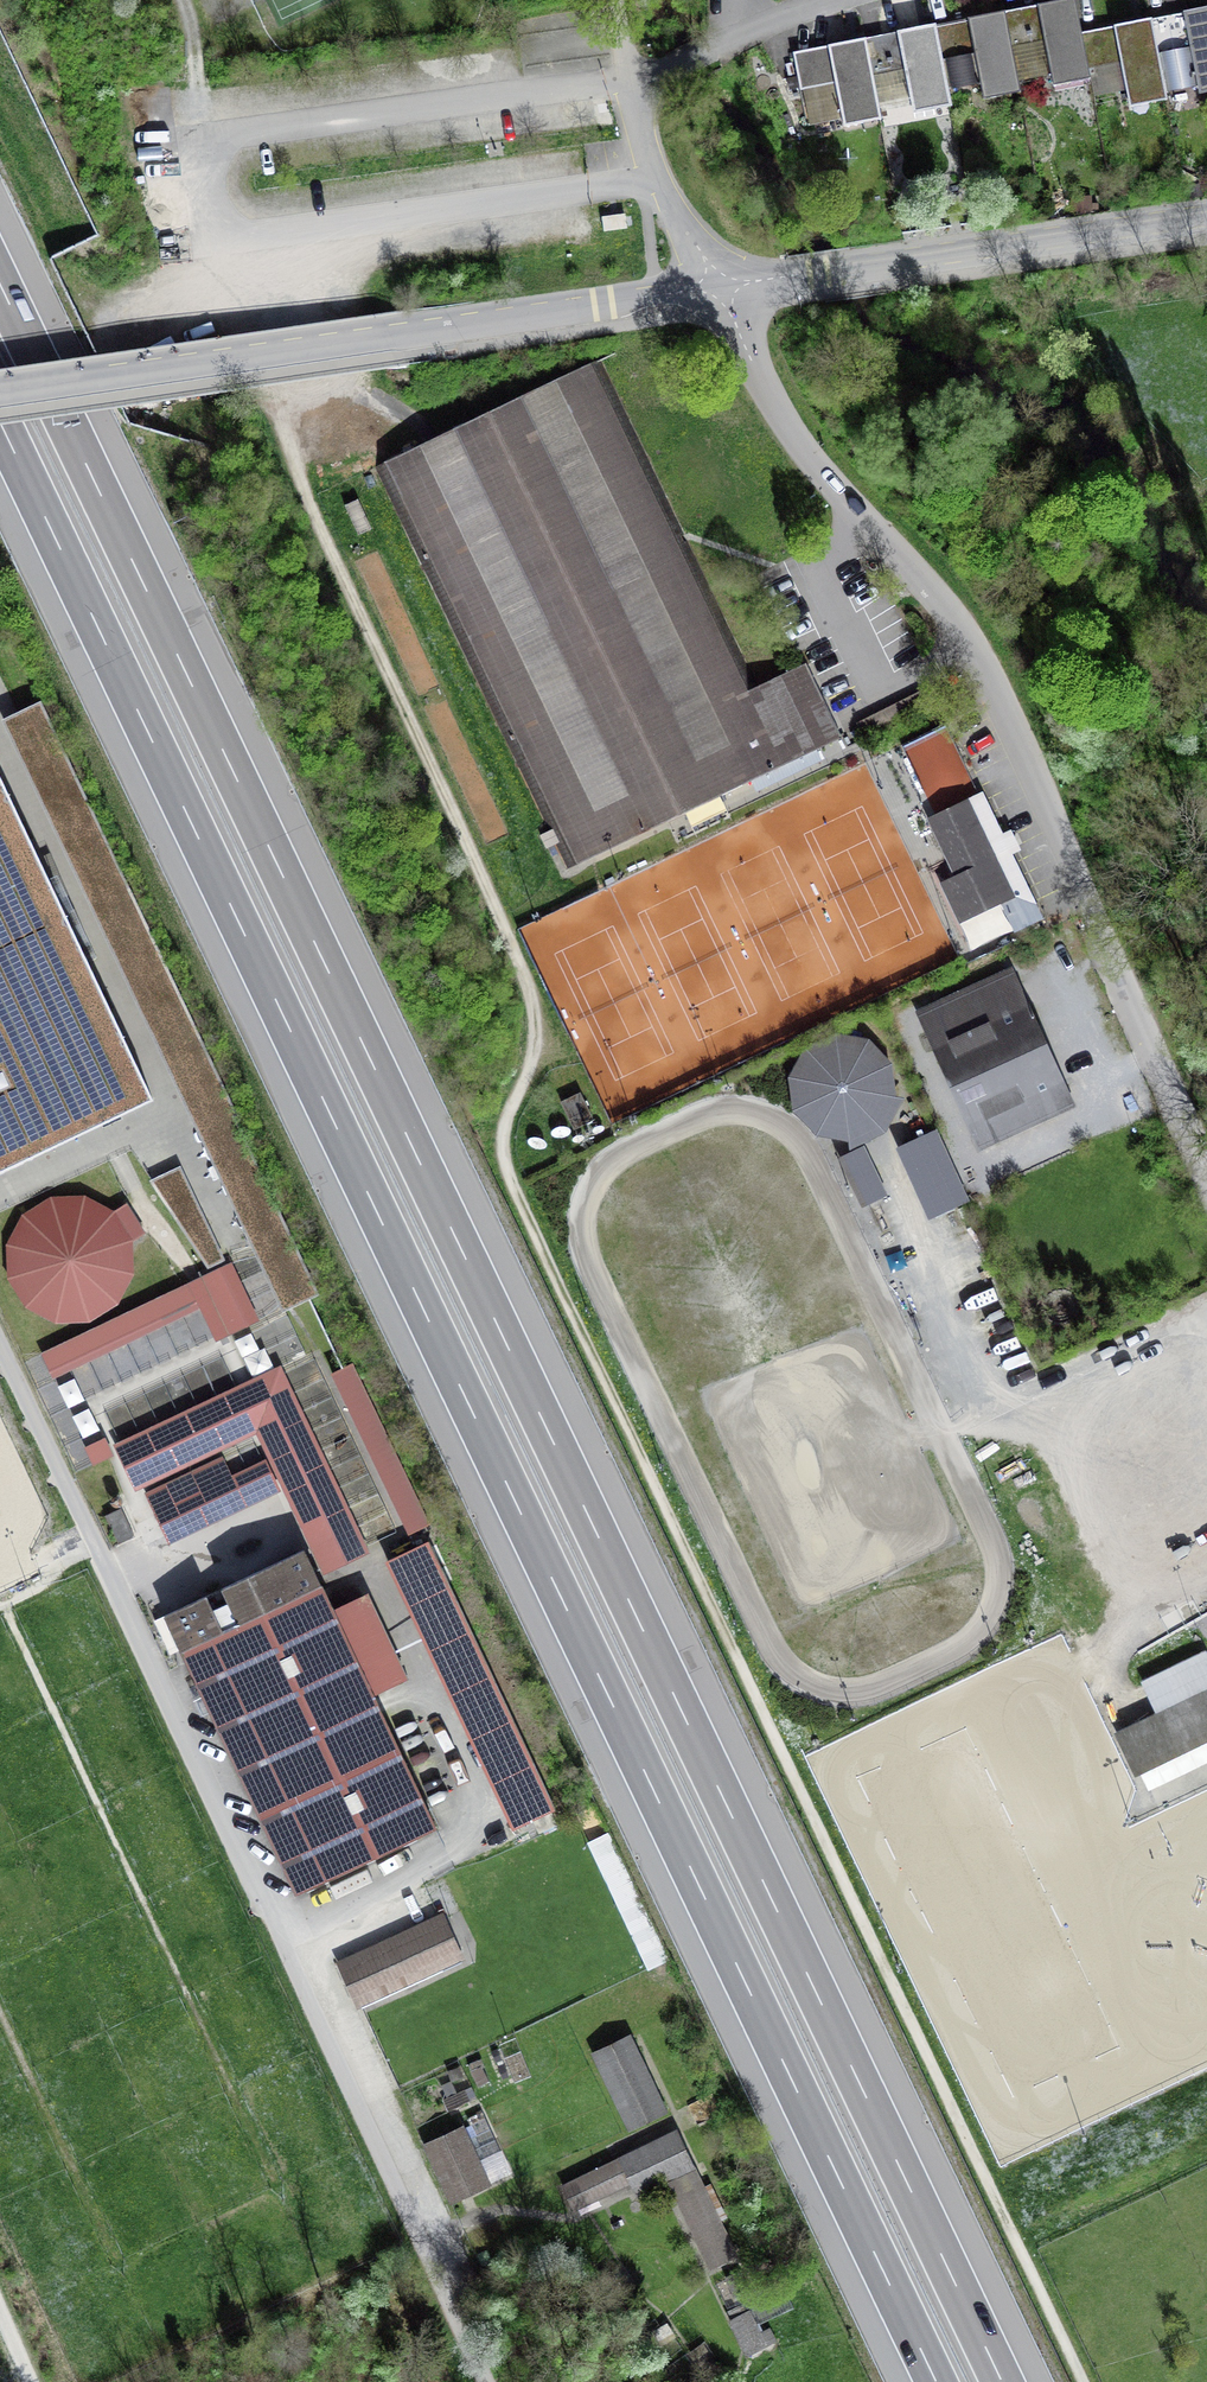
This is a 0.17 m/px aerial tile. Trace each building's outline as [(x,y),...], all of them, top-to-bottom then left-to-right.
[(1011,49),(1045,42),(1052,77),(1088,70),(1081,34),(1075,0),(1073,0),(1005,13),(1011,49)] [(1164,91),(1206,83),(1206,9),(1151,21),(1164,91)] [(934,27),(947,89),(980,82),(982,91),(1019,83),(1011,49),(1005,13),(934,27)] [(1151,21),(1081,34),(1088,70),(1121,63),(1128,99),(1164,91),(1151,21)] [(865,41),(872,76),(905,69),(912,105),(949,97),(947,89),(934,27),(865,41)] [(865,41),(794,54),(800,90),(836,83),(843,118),(879,110),(872,76),(865,41)] [(632,213),(607,217),(609,229),(633,226),(632,213)] [(600,360),(375,468),(567,868),(751,781),(756,791),(821,760),(816,750),(840,738),(805,665),(757,687),(600,360)] [(10,703),(22,739),(56,727),(43,691),(10,703)] [(922,695),(858,726),(862,733),(925,702),(922,695)] [(153,1100),(0,778),(0,1172),(153,1100)] [(982,793),(935,815),(963,873),(955,876),(973,915),(1001,901),(1015,930),(1042,918),(982,793)] [(923,1021),(962,1107),(972,1103),(979,1119),(1062,1082),(1015,979),(923,1021)] [(865,1042),(834,1036),(806,1050),(791,1078),(796,1110),(818,1132),(849,1138),(878,1124),(892,1095),(888,1064),(865,1042)] [(583,1095),(563,1105),(577,1132),(597,1121),(583,1095)] [(937,1133),(904,1147),(934,1213),(967,1198),(937,1133)] [(861,1151),(847,1158),(867,1200),(881,1193),(861,1151)] [(202,1263),(225,1252),(182,1160),(158,1171),(202,1263)] [(88,1318),(115,1302),(130,1273),(129,1241),(144,1232),(127,1204),(112,1214),(84,1199),(52,1200),(25,1217),(10,1245),(11,1277),(27,1304),(56,1319),(88,1318)] [(224,1266),(203,1277),(230,1333),(252,1323),(224,1266)] [(198,1300),(190,1283),(43,1353),(51,1370),(198,1300)] [(175,1548),(288,1494),(327,1578),(374,1556),(285,1368),(117,1447),(141,1497),(149,1493),(175,1548)] [(435,1529),(357,1368),(335,1378),(413,1539),(435,1529)] [(70,1402),(87,1394),(77,1372),(60,1379),(70,1402)] [(92,1401),(62,1413),(84,1464),(114,1451),(92,1401)] [(121,1508),(105,1516),(118,1544),(134,1536),(121,1508)] [(433,1545),(389,1566),(517,1833),(560,1813),(433,1545)] [(436,1827),(304,1551),(165,1617),(297,1893),(436,1827)] [(442,1921),(343,1966),(359,2000),(457,1955),(442,1921)] [(629,2037),(594,2053),(630,2127),(665,2111),(629,2037)] [(494,2190),(467,2130),(428,2147),(455,2207),(494,2190)] [(688,2195),(702,2188),(675,2133),(621,2159),(637,2192),(677,2173),(688,2195)] [(612,2163),(563,2187),(573,2208),(622,2184),(612,2163)] [(688,2195),(681,2198),(712,2262),(733,2252),(702,2188),(688,2195)] [(728,2278),(736,2294),(746,2289),(738,2273),(728,2278)] [(747,2354),(764,2346),(748,2313),(731,2321),(747,2354)]
